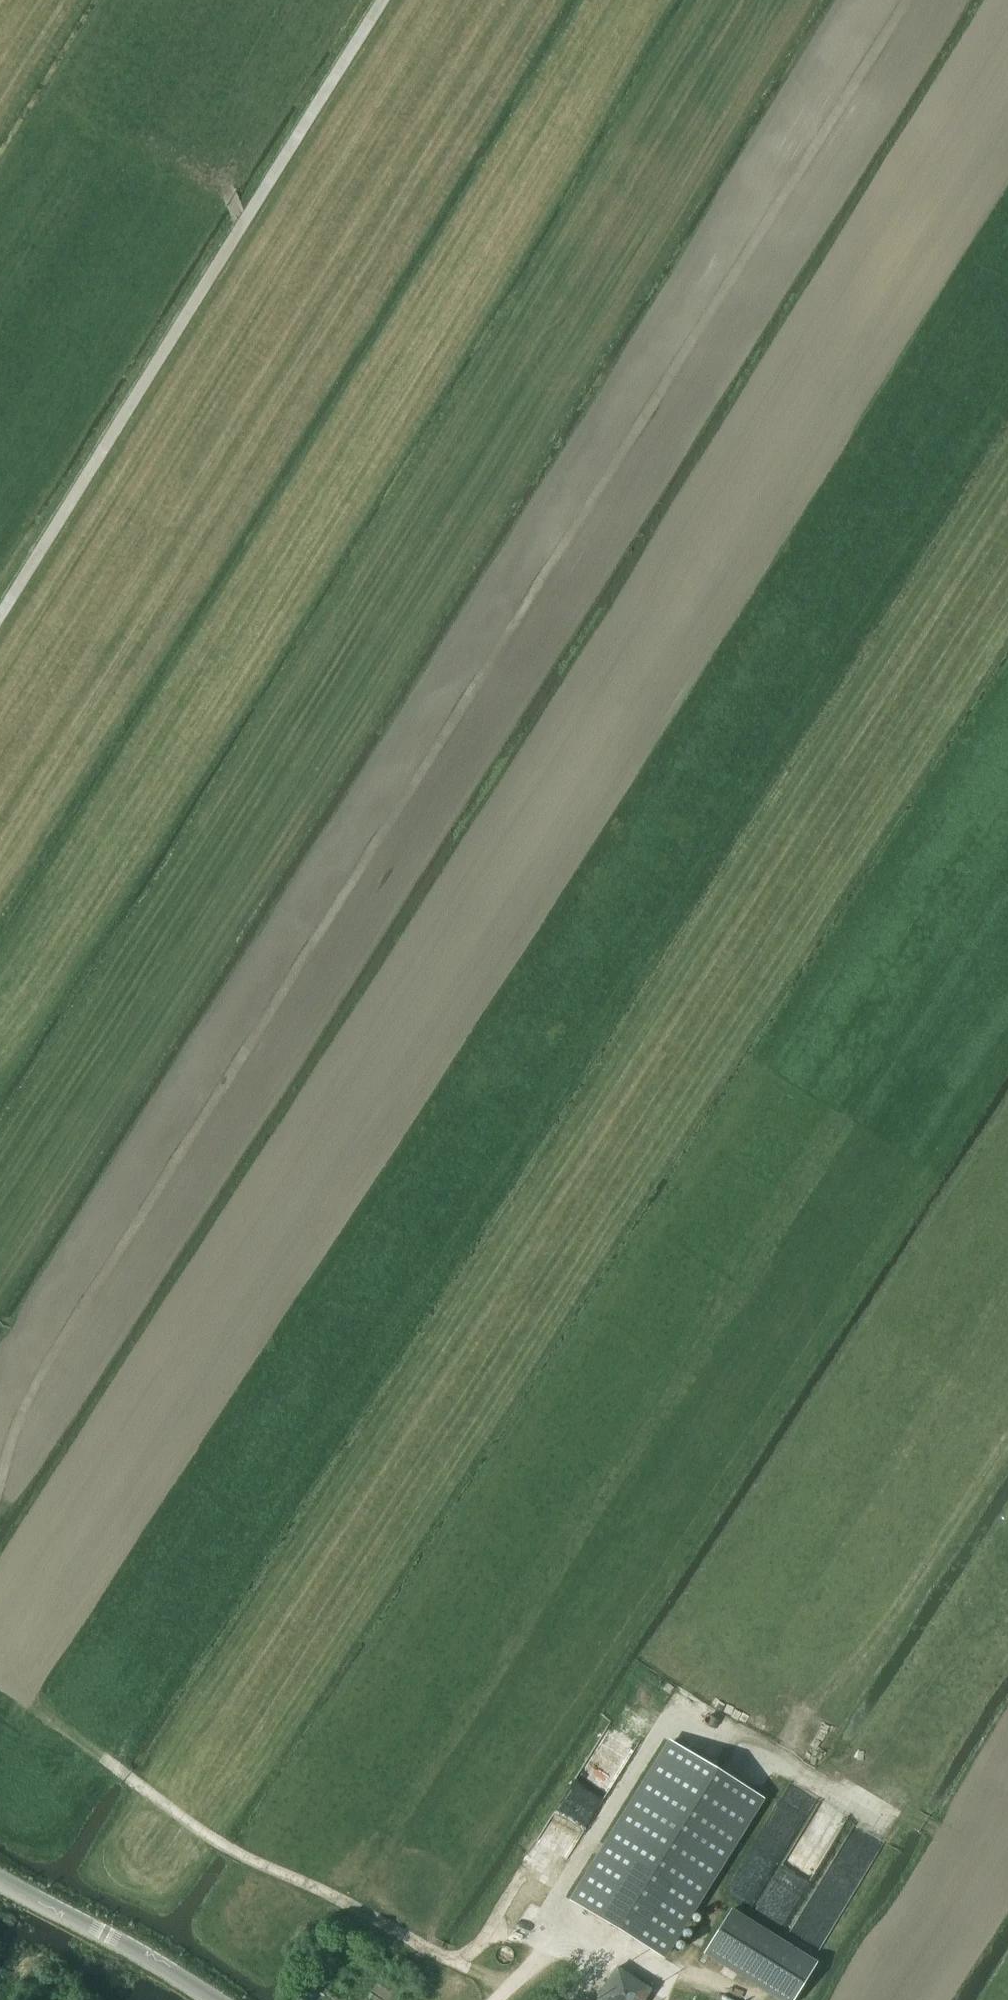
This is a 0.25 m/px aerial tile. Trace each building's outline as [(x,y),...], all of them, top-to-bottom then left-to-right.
[(662,1957),(761,1798),(714,1769),(671,1743),(652,1774),(573,1901),(662,1957)] [(731,1911),(705,1953),(781,1999),(793,1999),(816,1964),(731,1911)] [(597,1999),(598,1999),(645,1999),(651,1991),(617,1968),(597,1999)] [(307,1979),(302,1984),(309,1989),(313,1984),(307,1979)]
